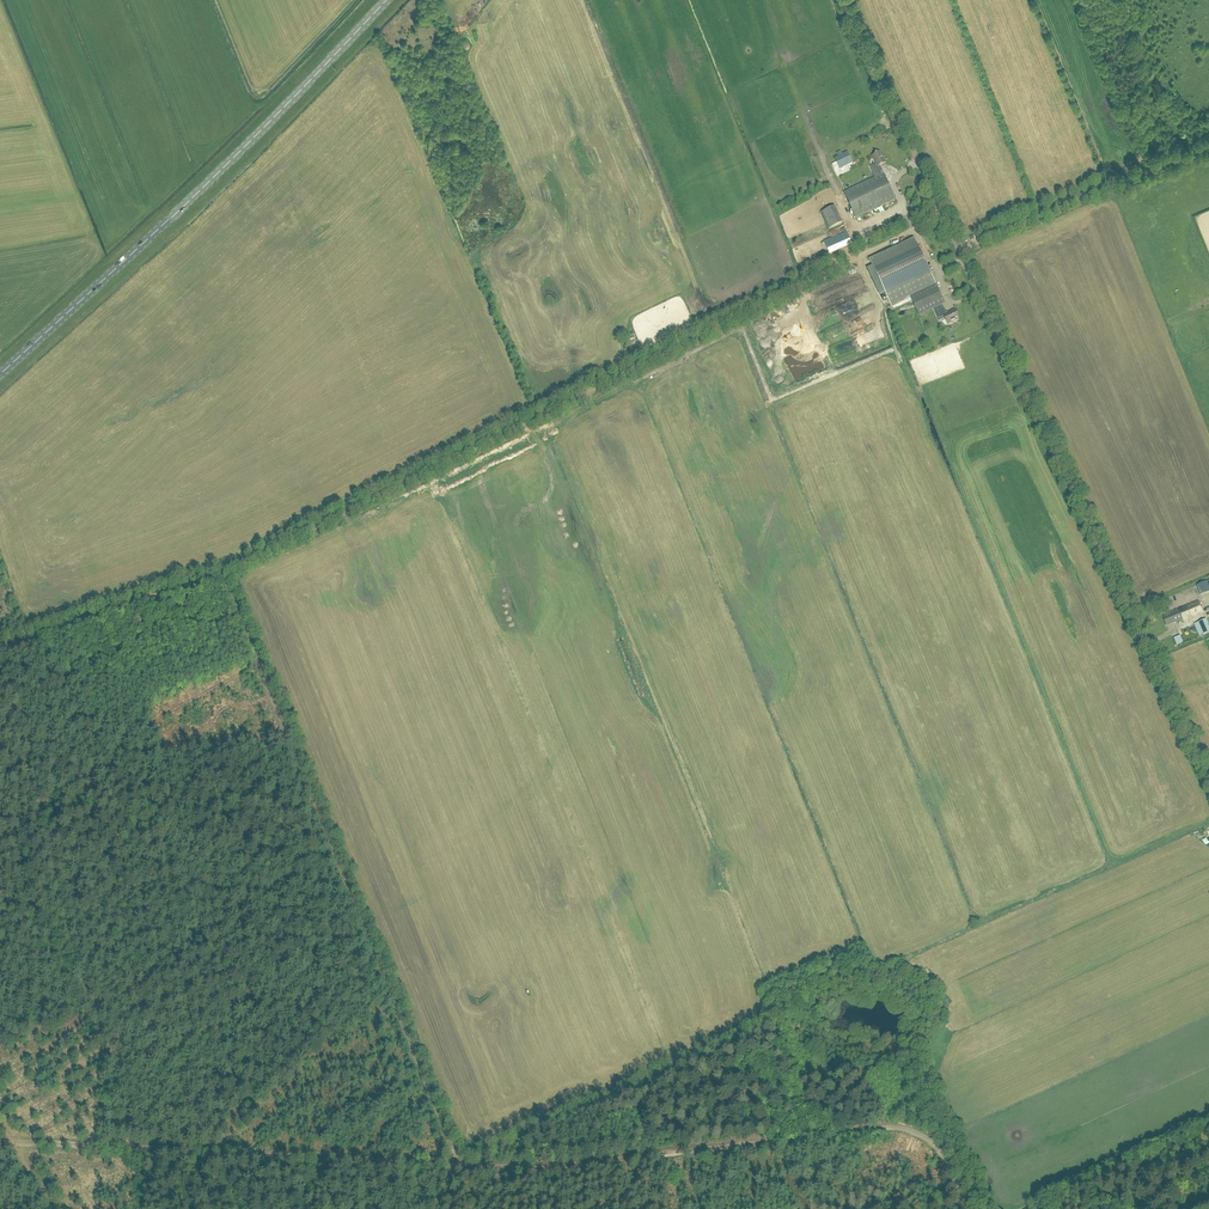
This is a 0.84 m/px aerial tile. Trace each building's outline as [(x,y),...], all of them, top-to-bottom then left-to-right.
[(880,166),(886,164),(880,152),(876,154),(876,155),(872,156),(877,165),(871,168),(875,178),(844,192),(856,218),(896,199),(880,166)] [(824,211),(831,229),(844,224),(836,204),(831,206),(832,208),(824,211)] [(933,308),(938,319),(940,321),(941,321),(945,319),(948,325),(960,319),(955,310),(951,312),(951,313),(948,314),(947,312),(946,313),(942,304),(945,303),(914,239),(870,260),(892,307),(911,298),(919,315),(933,308)] [(60,317),(73,306),(69,301),(56,312),(60,317)] [(841,303),(835,306),(836,309),(824,315),(826,319),(844,310),(841,303)] [(920,385),(965,370),(956,344),(911,359),(920,385)] [(563,355),(566,362),(572,359),(569,353),(563,355)] [(1187,590),(1192,603),(1202,599),(1201,595),(1208,592),(1208,581),(1187,590)] [(1173,609),(1186,603),(1183,597),(1170,603),(1173,609)] [(1179,623),(1203,613),(1198,601),(1170,613),(1171,615),(1163,618),(1167,627),(1178,622),(1179,623)] [(1206,619),(1194,624),(1200,637),(1208,633),(1208,626),(1206,619)] [(1177,645),(1181,644),(1183,643),(1180,636),(1174,639),(1177,645)]
